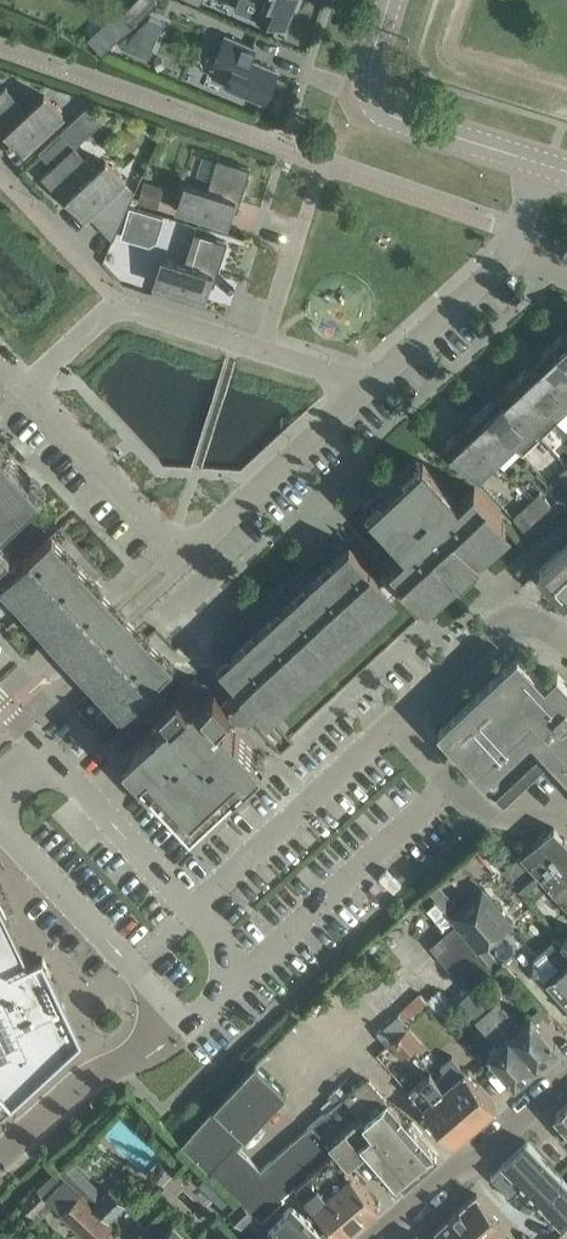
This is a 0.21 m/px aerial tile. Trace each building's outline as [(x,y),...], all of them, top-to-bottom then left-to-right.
[(236,7),(258,16),(263,18),(285,28),(297,0),(239,0),(236,7)] [(115,13),(103,24),(117,39),(132,25),(115,13)] [(226,85),(265,101),(278,70),(250,58),(255,47),(226,34),(213,65),(231,73),(226,85)] [(25,150),(64,114),(45,93),(28,108),(6,84),(0,90),(0,130),(11,141),(14,138),(25,150)] [(61,130),(39,151),(52,165),(42,175),(65,200),(69,197),(76,204),(87,216),(90,213),(113,238),(135,191),(125,180),(106,159),(97,168),(75,144),(61,130)] [(178,208),(228,224),(233,208),(237,210),(251,167),(218,156),(208,188),(186,181),(178,208)] [(144,183),(139,200),(158,206),(164,190),(144,183)] [(163,255),(155,282),(205,298),(210,282),(214,284),(228,241),(195,230),(185,262),(163,255)] [(566,358),(566,329),(553,342),(566,358)] [(535,359),(566,393),(566,358),(553,342),(535,359)] [(517,375),(558,419),(559,421),(566,414),(566,394),(535,359),(517,375)] [(508,388),(501,394),(540,436),(558,419),(517,375),(506,386),(508,388)] [(481,408),(514,443),(522,452),(540,436),(499,392),(481,408)] [(481,408),(464,425),(496,460),(514,443),(481,408)] [(496,460),(464,425),(445,442),(478,477),(496,460)] [(43,492),(0,445),(0,532),(43,492)] [(370,510),(406,549),(391,563),(423,597),(436,585),(432,577),(439,571),(444,577),(455,567),(461,574),(481,556),(474,549),(485,539),(479,533),(486,527),(493,531),(507,519),(475,485),(460,499),(424,460),(370,510)] [(559,473),(550,482),(562,494),(566,489),(566,466),(559,473)] [(541,490),(532,498),(544,511),(552,503),(541,490)] [(544,511),(532,498),(524,506),(535,519),(544,511)] [(351,547),(222,667),(258,705),(270,718),(271,716),(398,597),(399,596),(388,584),(385,580),(337,529),(336,530),(349,545),(351,547)] [(12,571),(14,572),(79,643),(92,656),(133,701),(174,663),(133,619),(121,606),(53,532),(12,571)] [(11,550),(0,537),(0,560),(11,550)] [(540,568),(565,595),(566,593),(566,542),(540,568)] [(566,787),(566,682),(558,672),(546,684),(524,661),(512,672),(507,666),(440,729),(481,772),(532,724),(545,736),(531,749),(539,757),(566,787)] [(124,753),(134,764),(175,808),(192,826),(264,759),(220,712),(230,703),(215,686),(211,689),(205,683),(188,682),(182,688),(178,685),(162,700),(171,710),(124,753)] [(547,766),(539,757),(524,771),(532,779),(547,766)] [(532,779),(524,771),(510,784),(518,792),(532,779)] [(518,792),(510,784),(496,797),(504,805),(518,792)] [(524,857),(541,878),(566,907),(566,844),(555,832),(524,857)] [(508,866),(503,870),(523,894),(539,880),(541,878),(524,857),(520,861),(518,858),(508,866)] [(440,883),(431,890),(450,914),(459,906),(440,883)] [(480,951),(487,945),(514,921),(484,885),(459,906),(450,914),(449,915),(457,923),(480,951)] [(0,1101),(6,1095),(5,1094),(60,1044),(47,1018),(54,1015),(0,901),(0,1100),(0,1101)] [(480,951),(457,923),(431,945),(456,975),(470,990),(478,982),(502,963),(487,945),(480,951)] [(563,944),(558,938),(548,947),(555,956),(539,970),(549,980),(548,981),(566,1002),(566,958),(564,955),(566,953),(566,949),(563,944)] [(478,982),(470,990),(484,1005),(492,998),(478,982)] [(428,1000),(428,1001),(442,1016),(455,1004),(440,989),(428,1000)] [(489,1053),(515,1083),(536,1065),(488,1010),(484,1005),(470,990),(461,999),(477,1018),(476,1019),(477,1020),(475,1022),(496,1046),(489,1053)] [(405,1022),(428,1001),(428,1000),(421,992),(397,1013),(399,1014),(377,1032),(388,1045),(390,1043),(400,1034),(409,1026),(405,1022)] [(498,1001),(488,1010),(536,1065),(559,1045),(532,1014),(520,1025),(498,1001)] [(410,1025),(409,1026),(400,1034),(412,1049),(423,1040),(410,1025)] [(402,1058),(412,1049),(400,1034),(390,1043),(402,1058)] [(445,1072),(437,1079),(475,1123),(496,1105),(480,1087),(452,1056),(440,1067),(445,1072)] [(287,1095),(255,1064),(181,1143),(209,1171),(212,1168),(263,1219),(282,1200),(280,1198),(293,1187),(333,1151),(321,1137),(321,1136),(312,1125),(261,1168),(239,1146),(287,1095)] [(437,1079),(437,1080),(430,1072),(409,1091),(438,1123),(454,1141),(475,1123),(437,1079)] [(331,1097),(322,1106),(328,1113),(346,1096),(361,1114),(359,1116),(413,1177),(437,1156),(435,1154),(419,1135),(367,1077),(355,1089),(349,1093),(341,1085),(329,1096),(331,1097)] [(555,1113),(566,1127),(566,1102),(555,1113)] [(413,1177),(359,1116),(331,1141),(349,1162),(363,1150),(395,1188),(397,1190),(413,1177)] [(492,1174),(513,1195),(523,1184),(546,1209),(561,1225),(566,1219),(566,1182),(544,1158),(527,1140),(502,1164),(492,1174)] [(293,1187),(341,1238),(380,1205),(333,1151),(293,1187)] [(71,1160),(60,1172),(61,1173),(65,1177),(95,1205),(107,1193),(71,1160)] [(111,1221),(95,1205),(65,1177),(61,1173),(60,1172),(57,1169),(23,1203),(34,1214),(48,1199),(62,1213),(89,1238),(100,1238),(114,1224),(111,1221)] [(280,1238),(340,1238),(341,1238),(293,1187),(280,1198),(282,1200),(263,1219),(261,1220),(280,1238)] [(97,1203),(95,1205),(101,1211),(107,1216),(112,1221),(128,1204),(112,1188),(107,1193),(97,1203)] [(455,1212),(478,1238),(517,1238),(495,1213),(479,1195),(477,1192),(455,1212)] [(438,1238),(478,1238),(455,1212),(437,1229),(439,1231),(440,1230),(443,1234),(438,1238)] [(6,1238),(9,1238),(15,1234),(5,1221),(0,1225),(0,1232),(6,1238)] [(159,1238),(161,1238),(191,1238),(175,1222),(159,1238)] [(566,1228),(554,1238),(566,1238),(566,1228)] [(271,1231),(263,1238),(280,1238),(271,1231)]
